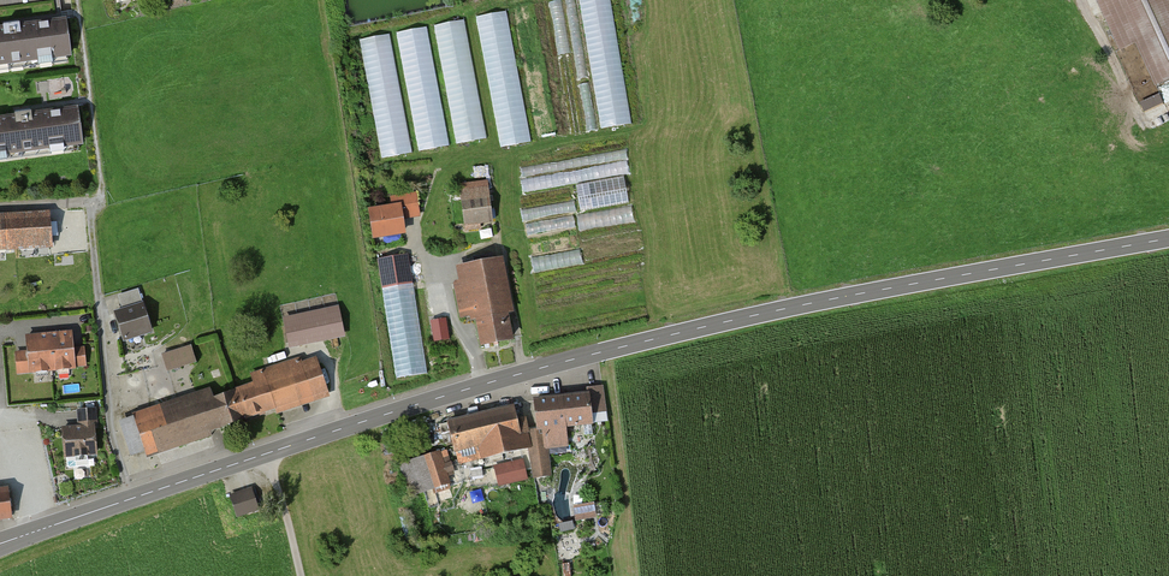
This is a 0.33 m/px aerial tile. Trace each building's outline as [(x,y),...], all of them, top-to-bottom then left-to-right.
[(632,123),(613,0),(582,0),(602,128),(632,123)] [(1142,94),(1168,82),(1168,0),(1099,0),(1142,94)] [(502,146),(533,141),(509,10),(478,15),(502,146)] [(438,23),(456,143),(486,138),(468,18),(438,23)] [(0,31),(0,70),(70,61),(65,22),(0,31)] [(430,26),(400,31),(419,150),(449,145),(430,26)] [(391,33),(361,38),(383,157),(413,152),(391,33)] [(1168,107),(1168,83),(1156,88),(1158,94),(1163,92),(1168,107)] [(1162,95),(1142,99),(1145,108),(1164,103),(1162,95)] [(0,122),(0,162),(81,152),(76,113),(0,122)] [(461,181),(467,226),(498,222),(492,177),(461,181)] [(626,177),(578,184),(582,209),(630,201),(626,177)] [(424,215),(421,190),(406,192),(410,217),(424,215)] [(373,207),(376,237),(410,233),(406,203),(373,207)] [(0,214),(0,252),(54,249),(51,210),(0,214)] [(623,211),(595,212),(595,225),(624,223),(623,211)] [(428,371),(409,253),(380,258),(399,375),(428,371)] [(510,338),(493,254),(474,258),(475,264),(463,266),(466,282),(457,284),(463,314),(476,312),(483,344),(510,338)] [(146,300),(116,310),(126,343),(157,333),(146,300)] [(291,347),(347,336),(341,305),(284,316),(291,347)] [(430,319),(436,342),(453,338),(447,315),(430,319)] [(74,330),(29,335),(33,369),(78,364),(74,330)] [(196,342),(155,355),(161,375),(202,362),(196,342)] [(242,424),(333,394),(320,352),(228,382),(242,424)] [(151,453),(242,424),(228,382),(137,411),(151,453)] [(589,394),(536,401),(540,431),(530,433),(534,473),(550,472),(547,447),(568,445),(565,425),(592,422),(591,413),(605,412),(602,387),(588,389),(589,394)] [(514,407),(439,424),(444,444),(453,442),(455,450),(480,444),(484,458),(529,447),(526,432),(527,432),(524,419),(517,420),(514,407)] [(98,425),(66,428),(69,464),(101,461),(98,425)] [(448,481),(438,452),(402,464),(412,493),(448,481)] [(522,460),(504,465),(508,481),(526,477),(522,460)] [(0,485),(0,519),(16,518),(12,484),(0,485)] [(237,516),(260,512),(255,487),(232,492),(237,516)] [(593,507),(577,510),(579,519),(594,516),(593,507)] [(560,523),(562,532),(577,529),(575,520),(560,523)]
